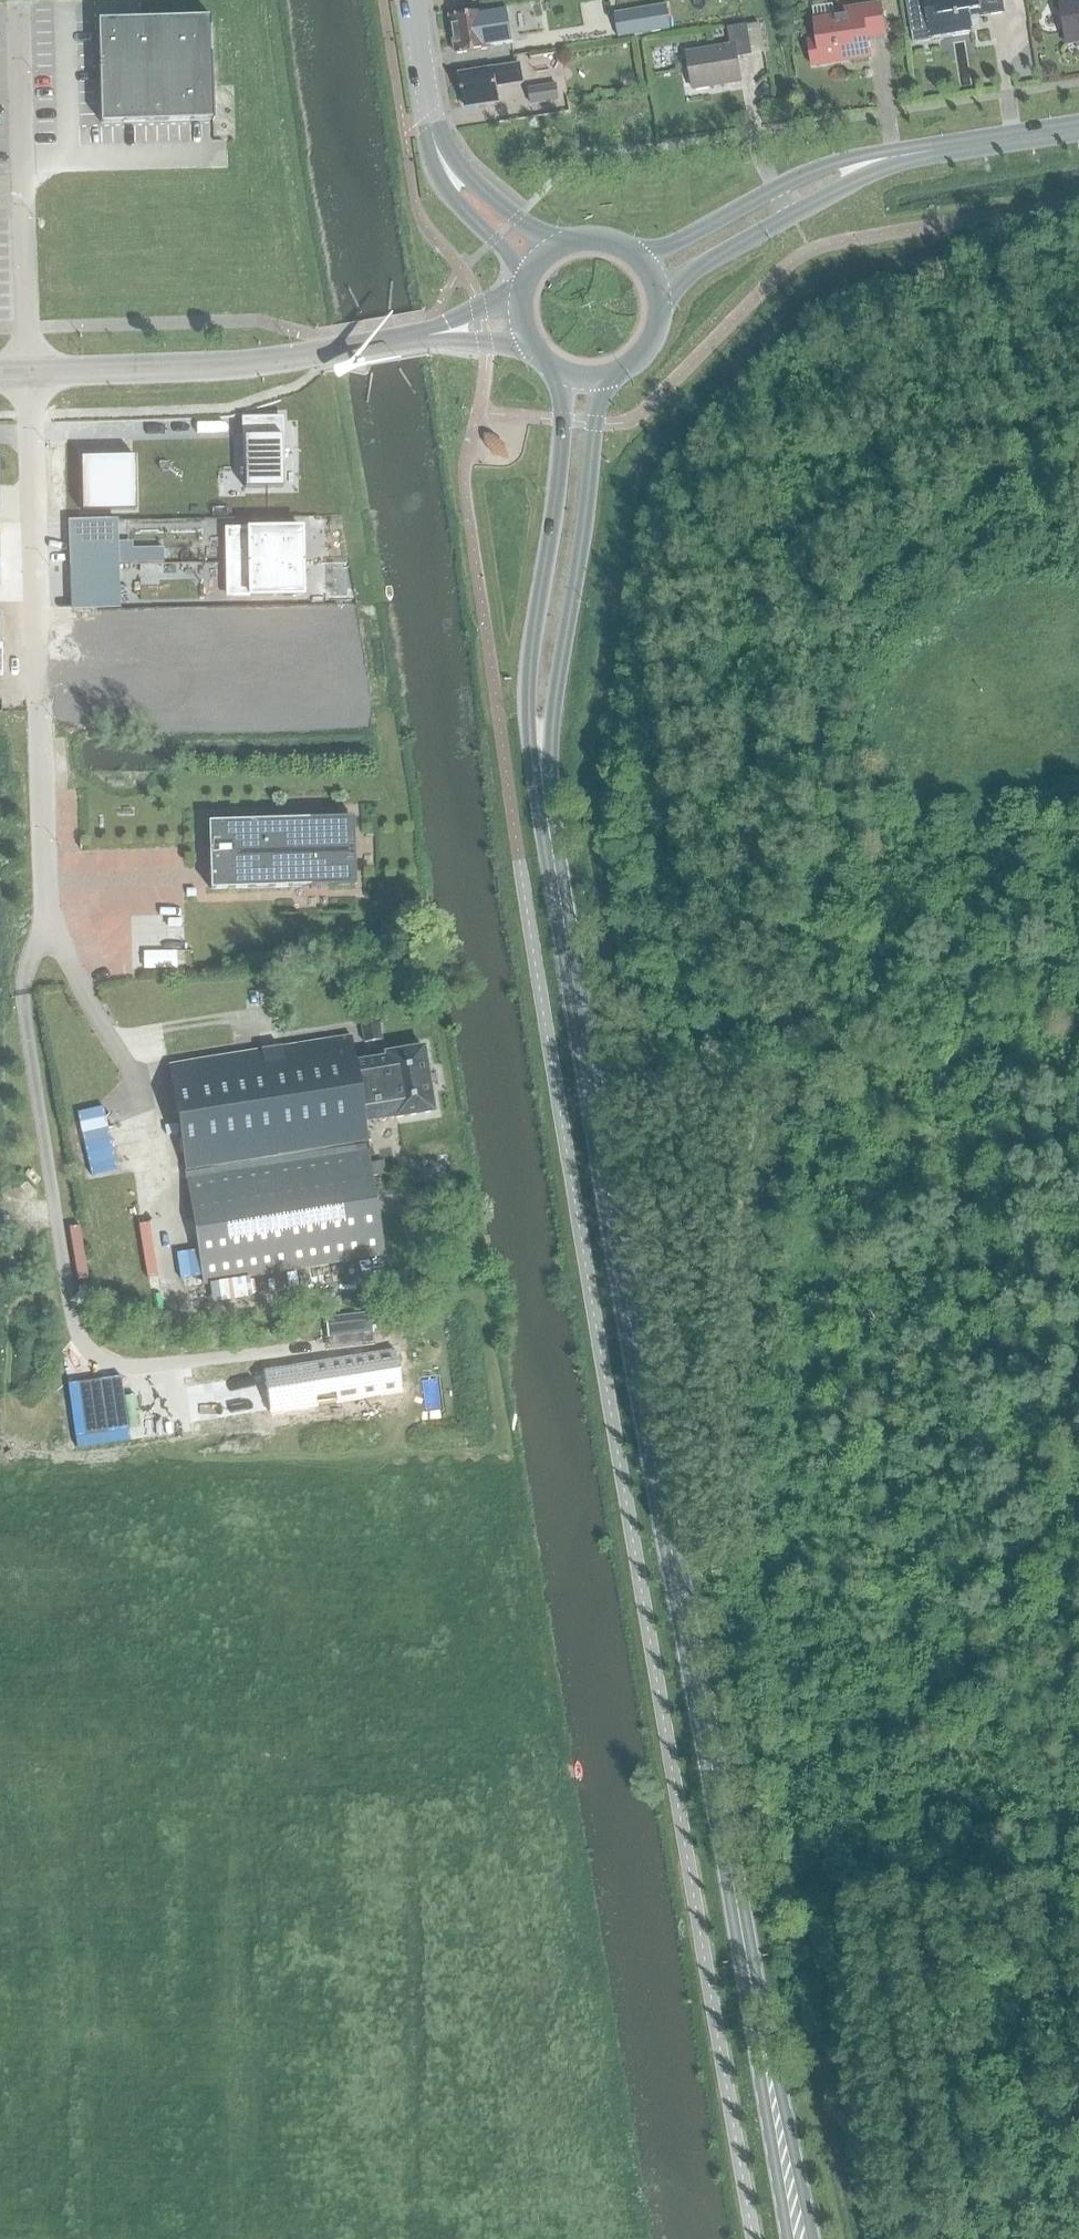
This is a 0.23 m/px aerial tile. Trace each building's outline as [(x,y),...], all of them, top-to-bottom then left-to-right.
[(1002,0),(906,0),(911,30),(927,28),(928,32),(930,41),(973,34),(971,20),(1004,14),(1002,0)] [(1066,45),(1078,43),(1078,0),(1060,0),(1066,45)] [(619,37),(672,28),(668,4),(615,12),(619,37)] [(850,61),(870,58),(867,38),(885,35),(880,4),(845,10),(846,16),(814,22),(816,38),(807,39),(812,67),(850,61)] [(483,12),(449,18),(455,55),(489,50),(488,46),(513,42),(507,9),(483,12)] [(211,121),(213,121),(210,15),(208,15),(208,17),(97,20),(100,123),(211,120),(211,121)] [(751,57),(747,27),(727,30),(729,47),(686,54),(692,90),(740,83),(736,59),(751,57)] [(522,83),(519,65),(458,75),(464,108),(498,102),(496,87),(522,83)] [(557,101),(555,86),(527,90),(530,105),(557,101)] [(282,487),(282,443),(281,418),(243,419),(243,444),(244,488),(282,487)] [(134,456),(80,457),(81,511),(135,510),(134,456)] [(301,528),(247,529),(248,539),(224,540),(224,562),(302,561),(301,528)] [(128,529),(83,530),(83,552),(129,551),(128,529)] [(129,551),(83,552),(83,574),(129,573),(129,551)] [(302,561),(224,562),(225,585),(248,584),(249,595),(302,594),(302,561)] [(317,688),(316,643),(318,643),(318,619),(269,620),(269,618),(109,621),(110,692),(269,689),(270,691),(294,690),(294,688),(317,688)] [(210,889),(350,885),(348,817),(208,822),(210,889)] [(381,1042),(378,1015),(360,1017),(363,1044),(381,1042)] [(354,1061),(350,1036),(169,1064),(203,1283),(383,1254),(362,1122),(433,1111),(423,1047),(384,1053),(384,1056),(354,1061)] [(391,1343),(260,1363),(266,1407),(398,1387),(391,1343)]
